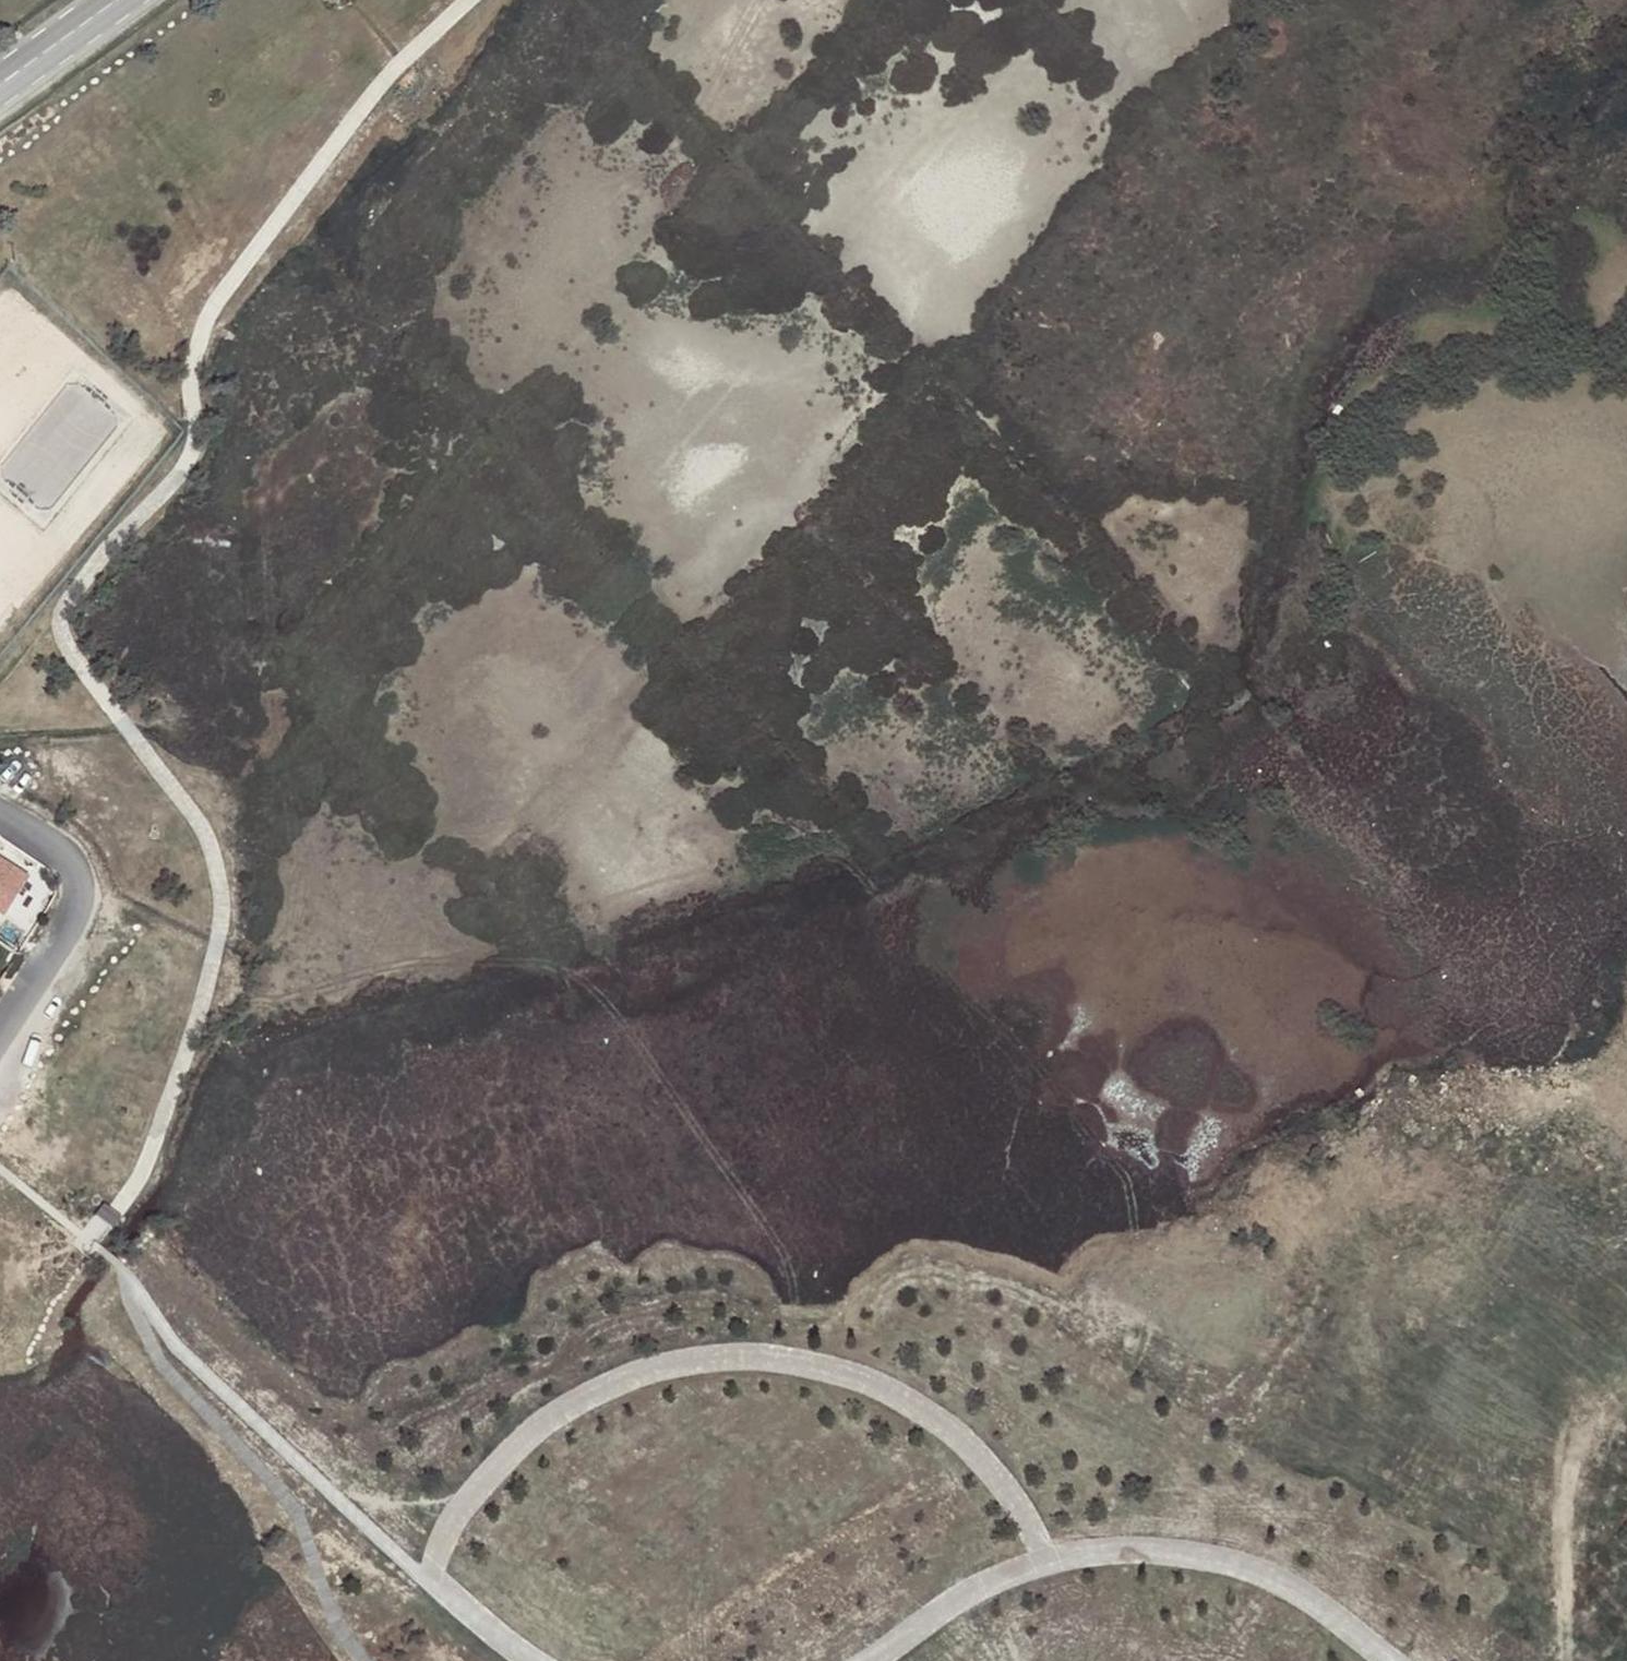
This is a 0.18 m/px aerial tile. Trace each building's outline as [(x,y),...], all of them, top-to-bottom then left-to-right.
[(6,920),(29,881),(0,863),(0,916),(6,920)]
